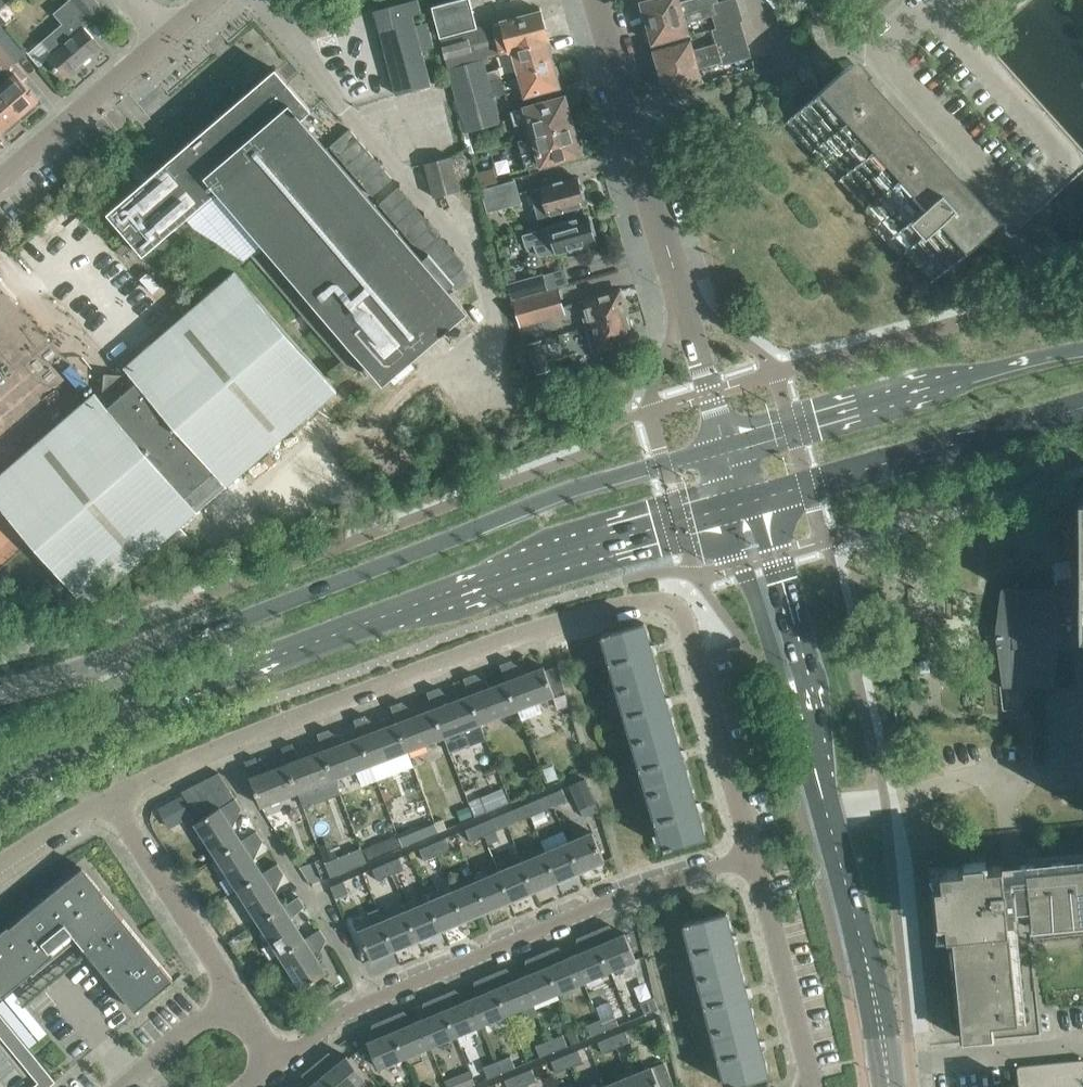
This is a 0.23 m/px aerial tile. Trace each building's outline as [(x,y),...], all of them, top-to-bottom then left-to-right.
[(10,0),(0,0),(0,9),(10,0)] [(91,20),(92,21),(104,11),(94,0),(68,0),(53,13),(63,23),(42,41),(52,54),(47,58),(63,78),(71,72),(72,73),(81,65),(80,64),(101,46),(84,26),(91,20)] [(393,82),(396,94),(431,85),(412,17),(421,14),(417,0),(411,0),(374,10),(393,82)] [(440,37),(478,27),(470,0),(453,0),(431,6),(440,37)] [(647,22),(714,4),(712,0),(689,0),(680,3),(680,0),(646,0),(641,1),(641,4),(639,7),(641,14),(645,15),(647,22)] [(652,43),(689,33),(686,22),(712,15),(716,28),(741,20),(743,20),(737,0),(728,0),(714,4),(647,22),(644,23),(647,23),(649,30),(646,32),(648,40),(652,41),(652,43)] [(484,58),(506,51),(549,39),(541,10),(478,27),(440,37),(448,67),(484,58)] [(719,52),(731,49),(748,44),(741,20),(716,28),(711,29),(716,42),(719,52)] [(19,116),(20,116),(23,120),(38,107),(35,103),(39,99),(33,92),(31,89),(30,90),(22,80),(27,77),(15,62),(26,52),(0,22),(0,69),(1,69),(0,70),(0,94),(19,116)] [(656,70),(719,52),(716,42),(693,49),(689,37),(653,48),(654,50),(652,54),(654,60),(657,62),(659,69),(656,70)] [(547,41),(549,40),(549,39),(506,51),(506,52),(509,51),(516,73),(553,63),(550,53),(552,51),(550,43),(548,42),(547,41)] [(723,65),(751,56),(748,44),(731,49),(719,52),(656,70),(657,71),(659,70),(661,77),(660,80),(661,87),(665,89),(665,91),(702,81),(699,68),(722,62),(723,65)] [(484,58),(448,67),(457,100),(493,90),(491,82),(502,78),(500,69),(488,73),(484,58)] [(554,65),(553,63),(516,73),(522,97),(560,86),(557,75),(559,73),(556,66),(554,65)] [(464,310),(421,259),(300,118),(311,109),(288,83),(276,68),(248,92),(241,84),(188,129),(179,118),(163,131),(179,150),(107,212),(129,238),(116,249),(122,256),(135,245),(143,254),(187,216),(194,225),(244,258),(250,254),(353,374),(369,364),(370,363),(384,379),(440,330),(454,346),(469,333),(455,318),(464,310)] [(949,200),(836,75),(791,116),(937,277),(982,236),(958,210),(971,199),(961,189),(949,200)] [(498,108),(493,90),(457,100),(462,118),(498,108)] [(19,116),(0,94),(0,129),(2,131),(3,132),(8,132),(14,127),(15,122),(14,121),(19,116)] [(533,136),(573,125),(564,96),(525,107),(510,111),(514,125),(529,121),(533,136)] [(498,108),(462,118),(467,135),(503,125),(498,108)] [(581,154),(573,125),(533,136),(537,151),(522,155),(526,169),(541,165),(581,154)] [(372,195),(392,178),(349,128),(329,145),(372,195)] [(432,194),(460,188),(454,154),(426,160),(432,194)] [(481,183),(499,178),(495,164),(477,169),(481,183)] [(576,186),(573,178),(531,189),(538,217),(584,204),(583,200),(585,197),(583,191),(580,189),(579,186),(576,186)] [(520,203),(514,180),(479,189),(485,212),(520,203)] [(445,281),(465,263),(399,186),(379,203),(445,281)] [(534,243),(535,247),(536,248),(536,249),(537,251),(539,252),(541,253),(543,253),(546,254),(548,254),(550,253),(553,253),(594,241),(594,240),(597,239),(592,224),(590,225),(587,216),(523,234),(526,245),(534,243)] [(0,474),(0,504),(87,605),(157,545),(170,561),(193,541),(180,525),(336,390),(331,384),(330,382),(234,271),(195,305),(194,306),(190,310),(131,361),(124,366),(127,370),(123,374),(117,374),(117,379),(116,384),(116,387),(109,386),(103,386),(103,391),(98,395),(95,392),(0,474)] [(506,284),(510,299),(543,289),(539,275),(506,284)] [(564,313),(557,288),(513,300),(520,325),(564,313)] [(586,326),(627,315),(626,312),(628,309),(626,302),(623,301),(620,290),(579,301),(586,326)] [(627,317),(627,315),(586,326),(593,351),(634,339),(631,329),(632,326),(630,318),(627,317)] [(527,343),(536,374),(549,370),(540,339),(527,343)] [(1056,597),(1055,589),(1001,589),(995,632),(1002,687),(1004,687),(1005,677),(1029,677),(1030,687),(1054,687),(1059,648),(1082,648),(1082,597),(1056,597)] [(603,632),(618,688),(659,676),(653,655),(657,652),(655,645),(650,645),(644,622),(611,632),(611,630),(603,632)] [(500,664),(507,681),(517,708),(554,694),(564,690),(557,665),(545,670),(543,666),(543,667),(520,676),(511,660),(500,664)] [(464,678),(470,695),(481,722),(517,708),(507,681),(484,690),(474,674),(464,678)] [(666,697),(659,676),(618,688),(634,740),(675,728),(668,707),(672,705),(670,697),(666,697)] [(438,688),(427,692),(434,708),(444,736),(481,722),(470,695),(447,703),(438,688)] [(391,705),(397,722),(408,750),(444,736),(434,708),(410,717),(401,701),(391,705)] [(365,715),(354,719),(361,736),(371,764),(408,750),(397,722),(374,731),(365,715)] [(634,740),(649,793),(690,781),(684,760),(687,758),(685,750),(681,750),(675,728),(634,740)] [(318,733),(324,750),(335,777),(371,764),(361,736),(337,745),(328,729),(318,733)] [(292,743),(281,747),(288,764),(298,791),(335,777),(324,750),(301,759),(292,743)] [(261,805),(298,791),(288,764),(264,772),(255,757),(244,761),(250,777),(261,805)] [(541,769),(546,783),(558,778),(552,764),(541,769)] [(219,772),(206,778),(223,805),(235,797),(219,772)] [(206,778),(194,785),(211,812),(220,807),(223,805),(206,778)] [(570,785),(571,786),(580,807),(595,801),(585,778),(570,785)] [(690,781),(649,793),(665,848),(673,846),(673,844),(705,835),(699,812),(703,810),(700,802),(696,802),(690,781)] [(182,791),(199,820),(211,812),(194,785),(182,791)] [(567,800),(562,788),(548,794),(553,805),(567,800)] [(168,827),(192,814),(182,795),(158,809),(168,827)] [(227,819),(230,817),(241,807),(235,797),(223,805),(220,807),(211,812),(199,820),(195,823),(216,856),(241,840),(227,819)] [(487,812),(481,798),(470,803),(475,817),(487,812)] [(530,816),(543,810),(538,798),(525,804),(530,816)] [(598,810),(595,801),(580,807),(583,816),(598,810)] [(530,816),(525,804),(511,809),(516,821),(530,816)] [(464,821),(473,817),(468,806),(459,809),(464,821)] [(544,810),(530,816),(534,825),(547,819),(544,810)] [(492,817),(479,823),(484,835),(496,830),(497,829),(492,817)] [(470,841),(484,835),(479,823),(465,829),(470,841)] [(412,828),(397,834),(402,846),(417,840),(412,828)] [(256,830),(241,840),(216,856),(237,889),(262,873),(249,852),(262,840),(256,830)] [(484,835),(488,845),(500,840),(496,830),(484,835)] [(604,860),(592,832),(569,842),(581,870),(604,860)] [(542,844),(545,851),(557,880),(581,870),(569,842),(566,834),(542,844)] [(437,855),(451,849),(446,837),(432,843),(437,855)] [(367,859),(380,854),(376,843),(362,848),(367,859)] [(424,860),(437,855),(432,843),(419,848),(424,860)] [(557,880),(545,851),(522,861),(534,889),(557,880)] [(391,874),(405,868),(399,856),(386,862),(391,874)] [(331,876),(345,870),(339,857),(325,863),(331,876)] [(1016,865),(1010,872),(1004,873),(1003,865),(986,866),(986,861),(964,863),(965,868),(941,871),(942,885),(936,885),(940,921),(946,921),(947,935),(959,934),(960,946),(954,947),(957,982),(964,982),(966,1008),(960,1009),(963,1040),(993,1037),(992,1025),(1018,1023),(1007,910),(1030,908),(1032,921),(1046,919),(1047,926),(1082,922),(1082,916),(1082,858),(1016,865)] [(522,861),(499,871),(511,899),(534,889),(522,861)] [(372,868),(377,880),(391,874),(386,862),(372,868)] [(277,863),(262,873),(237,889),(258,922),(283,906),(270,885),(283,872),(277,863)] [(173,979),(103,894),(104,892),(83,867),(10,927),(8,926),(0,932),(0,993),(3,996),(55,953),(52,949),(72,933),(135,1010),(173,979)] [(499,871),(476,881),(488,909),(511,899),(499,871)] [(348,892),(344,880),(330,886),(335,898),(348,892)] [(488,909),(476,881),(453,891),(465,919),(488,909)] [(453,891),(430,900),(441,929),(465,919),(453,891)] [(299,896),(298,896),(283,906),(258,922),(280,954),(304,938),(291,917),(305,905),(299,896)] [(441,929),(430,900),(406,910),(418,938),(441,929)] [(359,930),(371,958),(395,948),(383,920),(378,908),(368,912),(373,924),(359,930)] [(406,910),(383,920),(395,948),(418,938),(406,910)] [(693,919),(684,921),(699,977),(740,966),(735,945),(738,943),(736,935),(732,935),(726,912),(693,921),(693,919)] [(608,924),(593,931),(609,969),(634,959),(635,959),(636,959),(624,932),(615,937),(608,924)] [(320,929),(304,938),(280,954),(301,988),(327,971),(326,971),(312,950),(326,938),(320,929)] [(577,937),(582,951),(573,954),(583,980),(609,969),(593,931),(577,937)] [(557,946),(541,952),(558,991),(583,980),(573,954),(564,958),(557,946)] [(526,959),(530,972),(521,976),(532,1002),(558,991),(541,952),(526,959)] [(699,977),(712,1030),(754,1019),(748,997),(752,995),(750,987),(746,988),(740,966),(699,977)] [(506,967),(490,974),(507,1012),(520,1007),(526,1021),(538,1016),(532,1002),(521,976),(512,980),(506,967)] [(481,1023),(507,1012),(490,974),(475,980),(479,994),(470,997),(481,1023)] [(323,987),(327,995),(334,990),(330,983),(323,987)] [(455,989),(439,995),(455,1034),(481,1023),(470,997),(461,1001),(455,989)] [(455,1034),(439,995),(424,1002),(428,1015),(419,1019),(430,1045),(455,1034)] [(639,1002),(644,1014),(658,1009),(653,997),(639,1002)] [(403,1010),(388,1017),(404,1055),(430,1045),(419,1019),(410,1023),(403,1010)] [(614,1013),(600,1018),(605,1030),(618,1025),(614,1013)] [(404,1055),(388,1017),(372,1023),(378,1036),(367,1041),(378,1067),(379,1067),(379,1066),(404,1055)] [(600,1018),(586,1024),(591,1036),(605,1030),(600,1018)] [(754,1019),(712,1030),(727,1085),(735,1083),(735,1081),(768,1073),(762,1050),(766,1048),(764,1040),(759,1040),(754,1019)] [(2,1038),(13,1029),(7,1023),(0,1029),(0,1036),(2,1038)] [(13,1029),(2,1038),(7,1044),(18,1036),(13,1029)] [(611,1035),(616,1047),(630,1042),(625,1030),(611,1035)] [(579,1042),(574,1032),(568,1034),(572,1045),(579,1042)] [(567,1046),(562,1034),(549,1039),(554,1051),(567,1046)] [(597,1041),(602,1053),(616,1047),(611,1035),(597,1041)] [(7,1044),(12,1051),(23,1042),(18,1036),(7,1044)] [(535,1045),(540,1057),(554,1051),(549,1039),(535,1045)] [(12,1051),(17,1057),(28,1048),(23,1042),(12,1051)] [(17,1057),(22,1063),(33,1054),(28,1048),(17,1057)] [(564,1054),(569,1066),(583,1061),(578,1049),(564,1054)] [(619,1053),(624,1065),(632,1062),(627,1050),(619,1053)] [(315,1063),(336,1086),(352,1086),(363,1077),(364,1078),(365,1077),(346,1055),(338,1062),(329,1052),(315,1063)] [(33,1054),(22,1063),(27,1070),(38,1061),(33,1054)] [(556,1072),(569,1066),(564,1054),(551,1060),(556,1072)] [(497,1060),(501,1072),(515,1067),(510,1055),(497,1060)] [(1019,1066),(1018,1066),(1017,1067),(1017,1068),(1017,1069),(1018,1085),(996,1086),(1082,1086),(1082,1059),(1021,1065),(1019,1066)] [(497,1060),(483,1066),(488,1078),(501,1072),(497,1060)] [(44,1067),(38,1061),(27,1070),(33,1076),(44,1067)] [(628,1076),(632,1086),(671,1086),(674,1086),(664,1062),(652,1067),(652,1066),(628,1076)] [(311,1085),(308,1086),(336,1086),(315,1063),(303,1073),(311,1085)] [(44,1067),(33,1076),(38,1082),(49,1073),(44,1067)] [(518,1074),(523,1086),(536,1080),(532,1068),(518,1074)] [(470,1071),(445,1081),(447,1086),(466,1086),(475,1083),(470,1071)] [(38,1082),(34,1085),(35,1086),(48,1086),(55,1081),(49,1073),(38,1082)] [(507,1086),(519,1086),(523,1086),(518,1074),(504,1079),(507,1086)] [(628,1076),(605,1085),(605,1086),(632,1086),(628,1076)]
